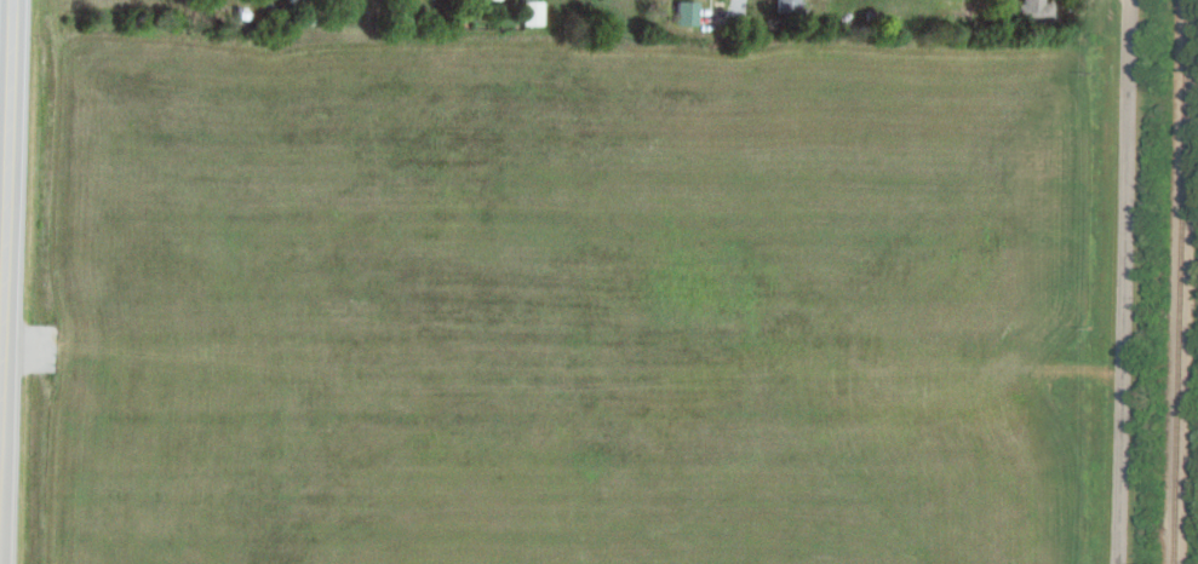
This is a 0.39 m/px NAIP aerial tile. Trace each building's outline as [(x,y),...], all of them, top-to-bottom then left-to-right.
[(797,15),(797,0),(773,0),(773,14),(797,15)] [(1041,2),(1041,0),(1019,0),(1019,4),(1015,4),(1015,21),(1049,22),(1050,2),(1041,2)] [(540,25),(541,1),(521,1),(521,25),(540,25)] [(695,2),(674,1),(674,25),(694,26),(695,2)]
